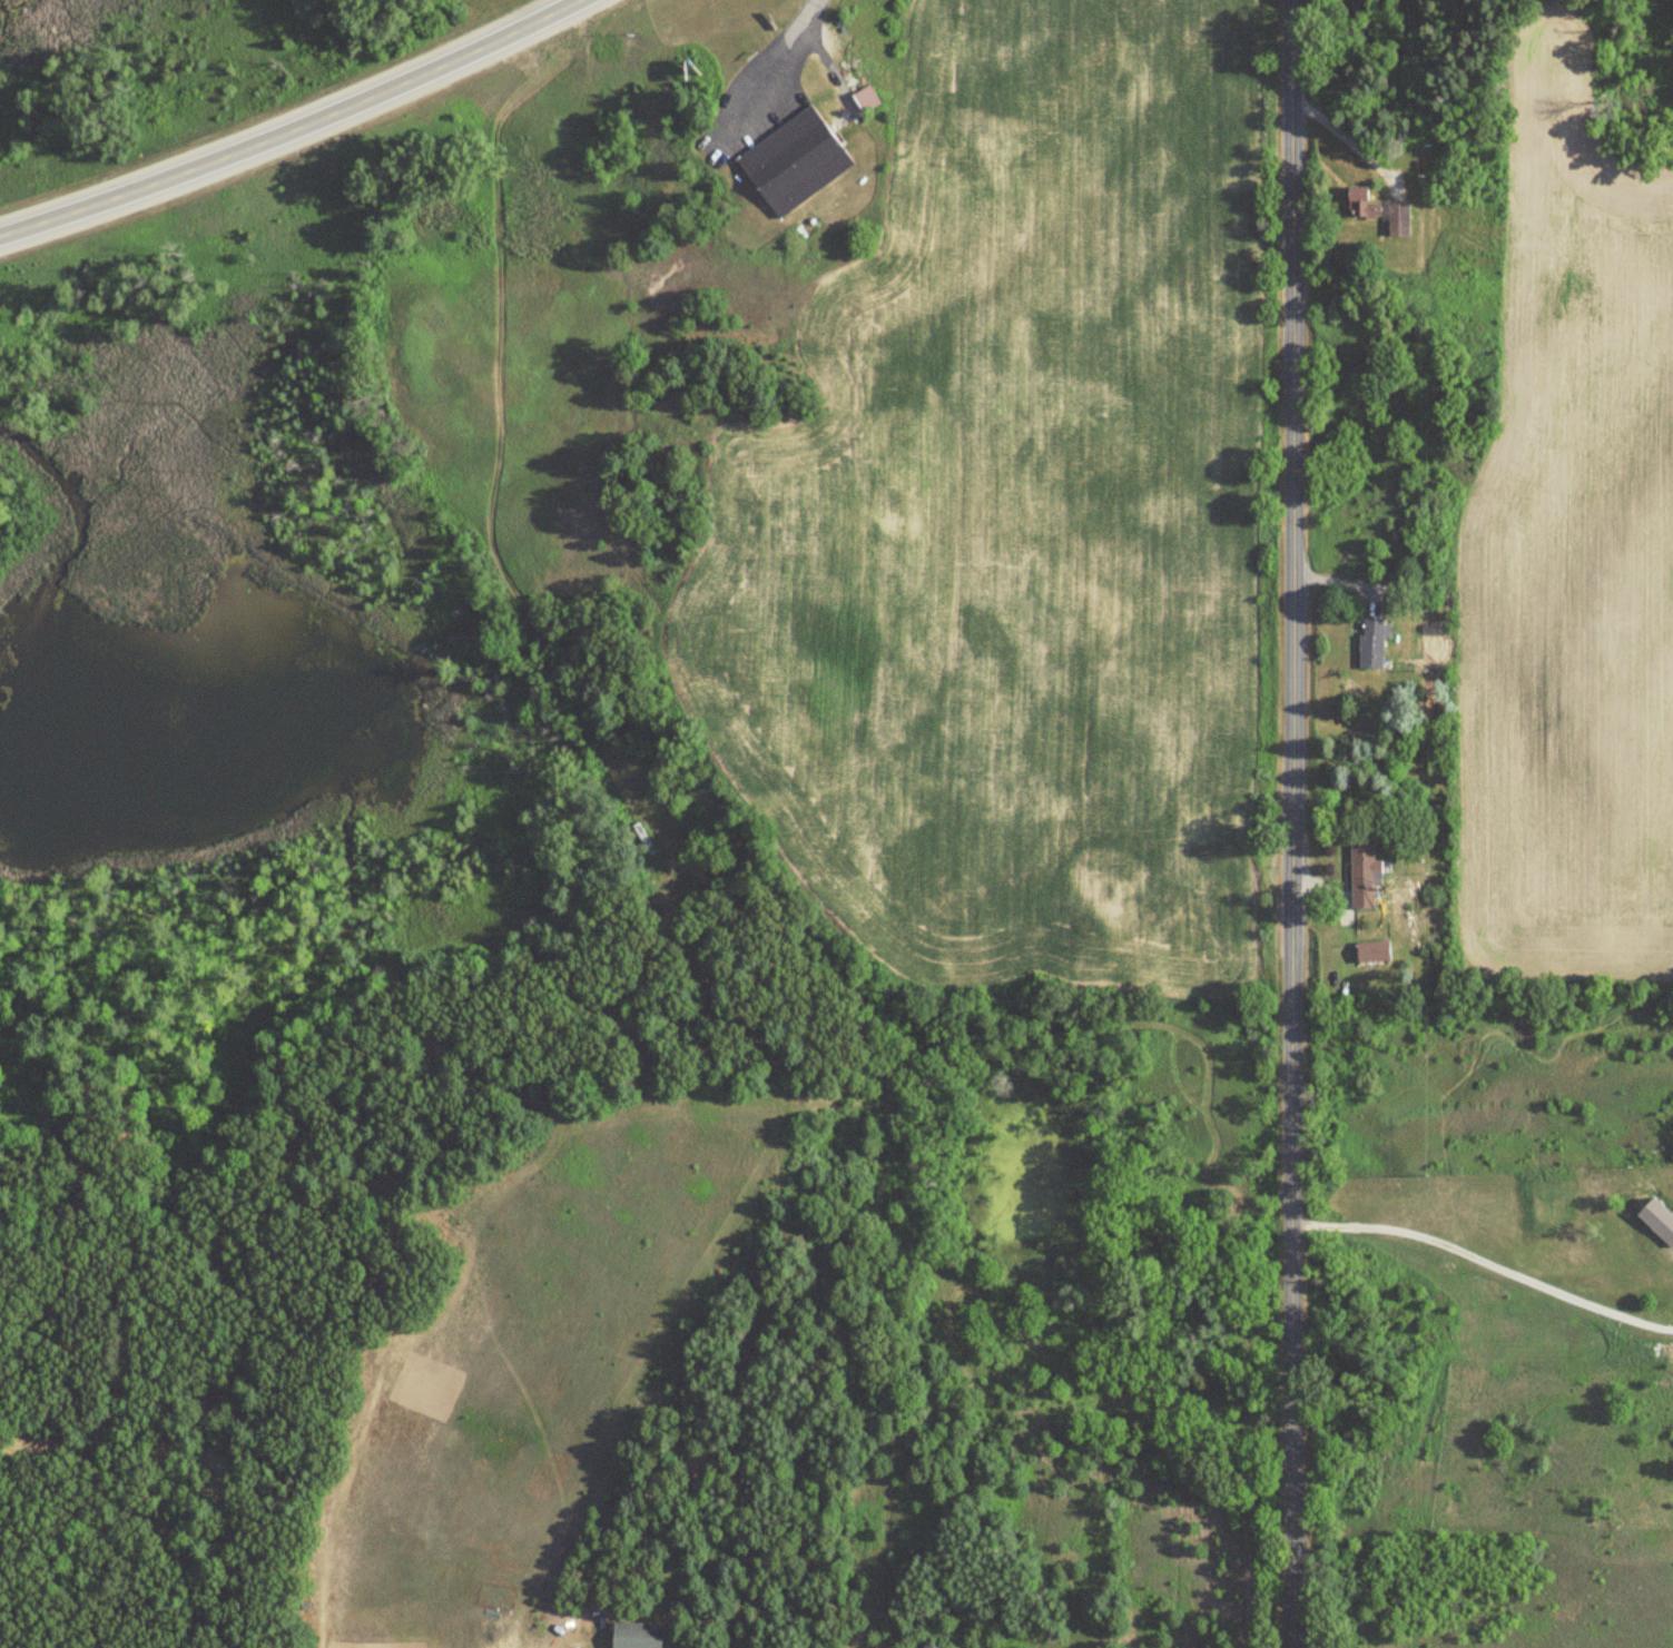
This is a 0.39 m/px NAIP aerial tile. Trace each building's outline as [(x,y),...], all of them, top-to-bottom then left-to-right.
[(884,104),(873,86),(856,96),(867,114),(884,104)] [(860,168),(818,107),(740,160),(782,221),(860,168)] [(1356,204),(1356,219),(1377,219),(1377,207),(1366,207),(1366,187),(1345,187),(1345,204),(1356,204)] [(1409,204),(1386,204),(1386,237),(1409,237),(1409,204)] [(1381,618),(1359,618),(1358,669),(1381,669),(1381,618)] [(1372,908),(1372,844),(1349,844),(1349,908),(1372,908)] [(1388,941),(1354,941),(1354,961),(1388,961),(1388,941)] [(610,1622),(609,1647),(658,1647),(659,1624),(610,1622)]
